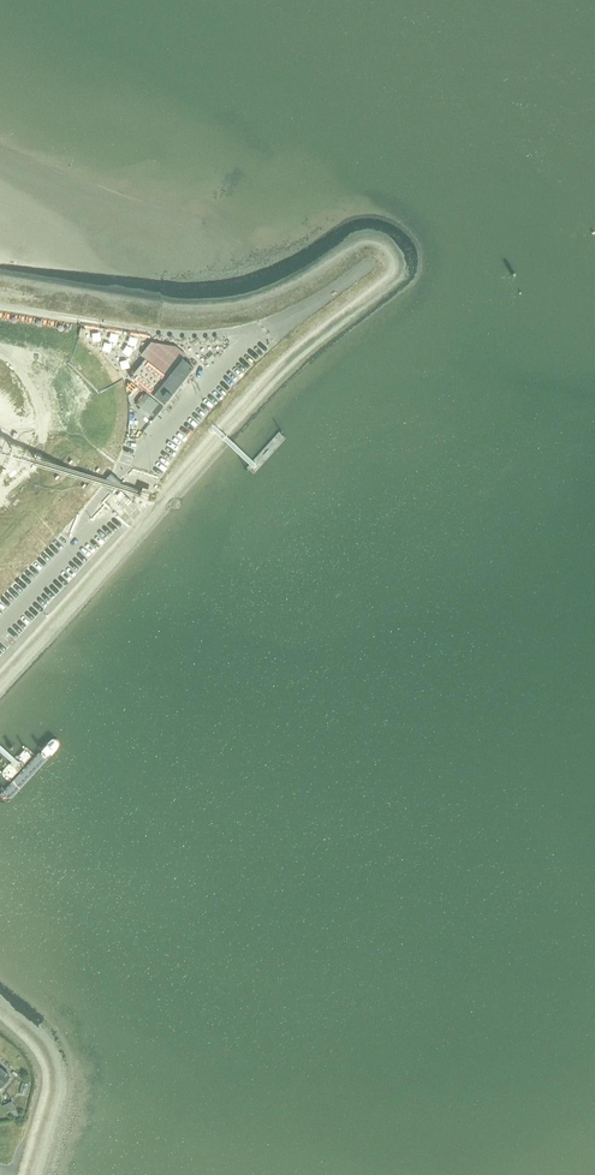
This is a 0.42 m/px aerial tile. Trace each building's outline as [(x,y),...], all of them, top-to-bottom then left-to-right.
[(251,344),(258,352),(266,345),(259,337),(251,344)] [(145,359),(130,377),(165,405),(194,368),(182,359),(168,377),(145,359)] [(141,408),(150,397),(145,393),(136,404),(141,408)] [(150,415),(158,403),(150,397),(141,408),(150,415)] [(154,418),(163,407),(158,403),(150,415),(154,418)] [(9,1076),(6,1073),(6,1072),(0,1067),(0,1087),(9,1076)] [(12,1101),(3,1105),(7,1113),(10,1112),(16,1109),(12,1101)]
